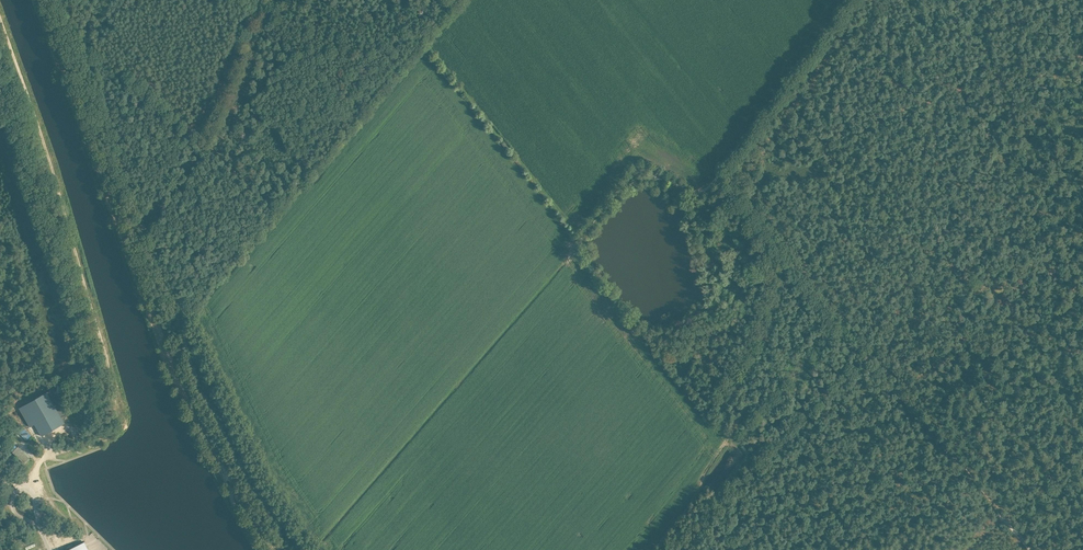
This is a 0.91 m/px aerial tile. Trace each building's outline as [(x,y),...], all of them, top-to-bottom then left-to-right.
[(52,389),(19,408),(30,427),(35,424),(42,436),(64,423),(64,422),(62,421),(62,418),(64,419),(66,414),(67,414),(52,389)] [(62,418),(62,421),(64,422),(69,421),(69,422),(69,423),(70,425),(74,428),(79,428),(83,425),(86,422),(86,416),(86,415),(87,415),(90,413),(86,409),(80,403),(77,406),(71,406),(69,412),(67,414),(66,414),(64,419),(62,418)] [(18,446),(12,452),(24,463),(30,457),(18,446)] [(66,549),(89,549),(84,541),(66,549)]
